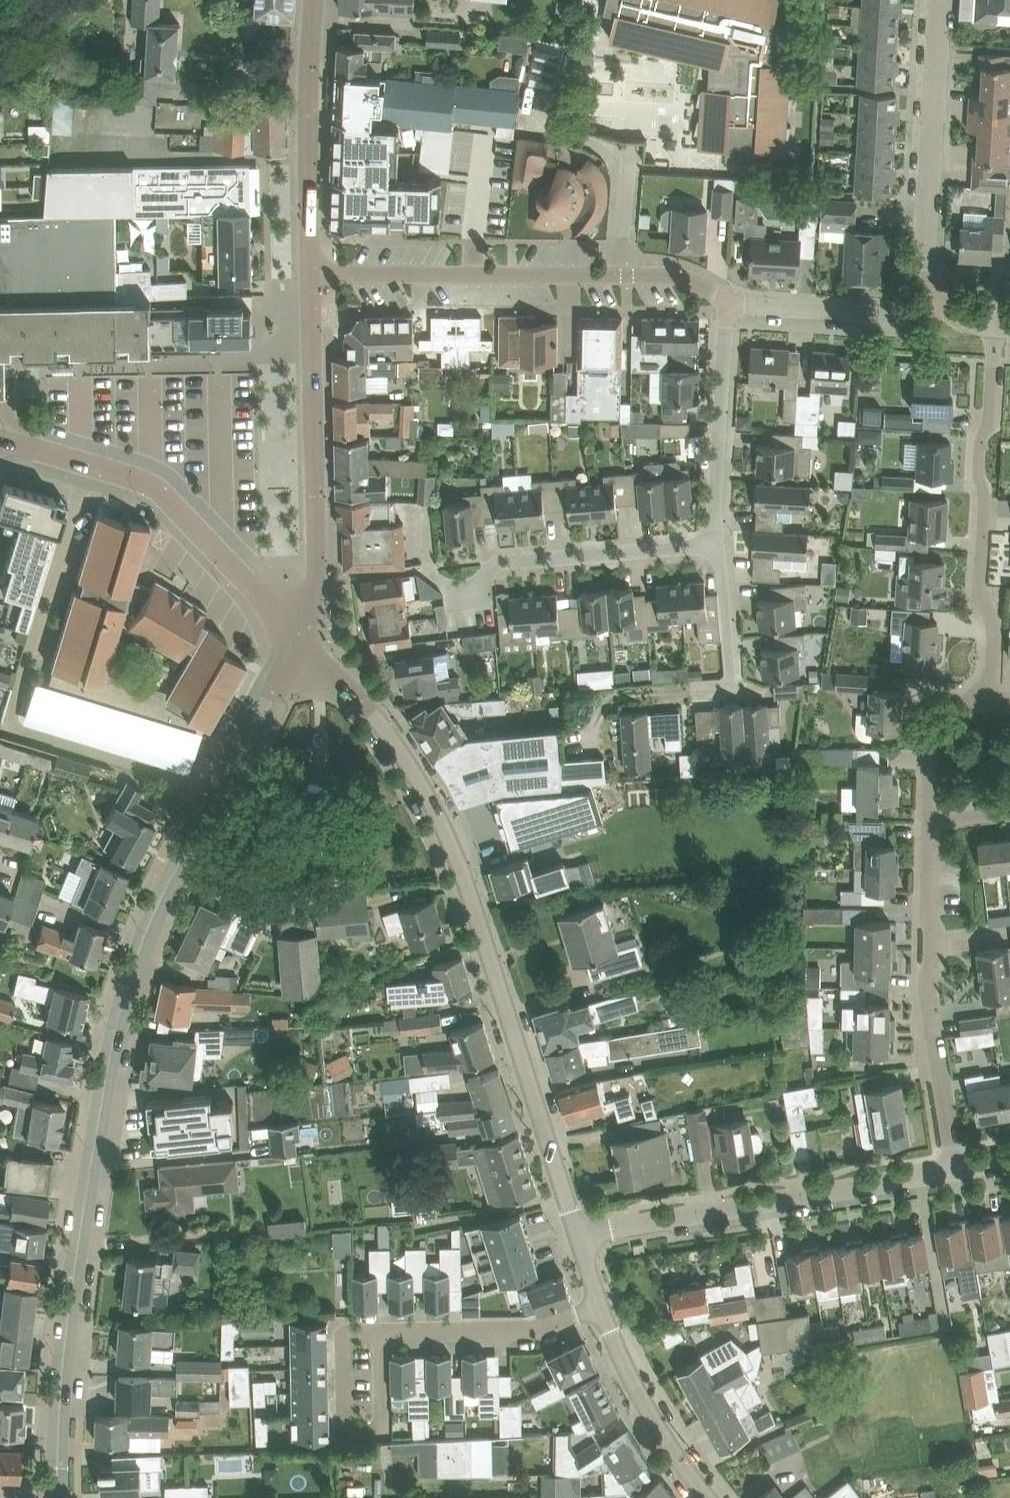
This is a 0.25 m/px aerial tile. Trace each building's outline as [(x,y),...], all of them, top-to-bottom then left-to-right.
[(133,21),(149,22),(147,55),(143,55),(141,72),(134,72),(133,100),(156,102),(158,75),(177,76),(180,23),(159,22),(161,0),(134,0),(133,21)] [(293,18),(294,0),(258,0),(257,16),(293,18)] [(415,0),(340,0),(340,9),(414,12),(415,0)] [(779,52),(783,52),(786,51),(789,50),(792,48),(793,46),(794,45),(795,44),(796,42),(797,41),(797,39),(798,37),(798,36),(798,34),(797,32),(797,30),(796,28),(795,26),(794,25),(793,23),(792,22),(789,20),(786,19),(785,18),(775,16),(779,0),(606,0),(604,9),(616,12),(610,37),(677,54),(679,45),(711,47),(709,85),(713,86),(713,89),(702,88),(702,91),(700,91),(697,104),(701,104),(700,120),(698,119),(695,133),(700,133),(699,148),(733,150),(732,160),(756,161),(757,152),(784,154),(785,139),(788,139),(791,126),(786,125),(787,110),(790,110),(793,97),(788,96),(789,81),(792,82),(795,68),(790,68),(791,65),(772,64),(772,52),(779,52)] [(1009,9),(1009,0),(977,0),(975,18),(995,20),(997,19),(998,8),(1009,9)] [(839,16),(840,5),(829,4),(828,15),(839,16)] [(862,25),(897,27),(898,7),(864,5),(862,25)] [(861,45),(895,47),(897,27),(862,25),(861,45)] [(460,46),(460,31),(428,29),(427,44),(460,46)] [(338,45),(336,73),(369,75),(381,76),(381,74),(382,47),(395,48),(396,33),(355,31),(354,46),(338,45)] [(501,33),(500,47),(522,49),(523,35),(501,33)] [(825,42),(840,43),(840,34),(829,33),(829,34),(826,34),(825,42)] [(860,65),(894,67),(895,47),(861,45),(860,65)] [(526,81),(552,85),(556,49),(530,46),(526,81)] [(595,54),(575,53),(574,65),(594,66),(595,54)] [(982,89),(1009,91),(1009,55),(1004,55),(1000,55),(980,53),(978,76),(982,76),(982,89)] [(893,86),(894,67),(860,65),(859,84),(893,86)] [(334,117),(334,118),(359,119),(417,125),(451,128),(452,119),(513,125),(517,88),(490,85),(430,79),(416,78),(381,76),(369,75),(336,73),(334,117)] [(490,79),(490,85),(517,88),(520,75),(500,73),(490,79)] [(1009,115),(1009,91),(982,89),(981,95),(970,95),(969,113),(1009,115)] [(862,93),(861,112),(895,115),(896,95),(862,93)] [(74,97),(55,95),(52,131),(72,132),(74,97)] [(216,123),(216,136),(224,136),(224,129),(229,129),(229,133),(249,132),(249,130),(255,130),(255,132),(289,132),(288,105),(255,103),(255,121),(216,123)] [(861,112),(860,132),(894,134),(895,115),(861,112)] [(1009,139),(1009,115),(969,113),(968,130),(979,130),(979,137),(1009,139)] [(573,115),(572,124),(590,125),(590,116),(573,115)] [(334,118),(332,180),(334,180),(332,226),(358,227),(358,225),(392,227),(392,225),(441,226),(442,179),(398,178),(399,124),(359,123),(359,119),(334,118)] [(835,119),(821,119),(820,130),(835,131),(835,119)] [(51,141),(51,125),(31,125),(32,142),(51,141)] [(417,125),(415,137),(423,138),(419,169),(449,172),(454,128),(451,128),(417,125)] [(289,151),(289,132),(255,132),(255,130),(249,130),(249,132),(229,133),(229,129),(224,129),(224,136),(216,136),(215,151),(223,151),(223,152),(289,151)] [(894,134),(860,132),(859,152),(893,154),(894,134)] [(549,140),(519,137),(513,183),(526,185),(538,174),(540,161),(545,161),(549,140)] [(979,137),(978,149),(974,149),(973,173),(974,173),(997,174),(1008,175),(1009,175),(1009,162),(1009,158),(1009,139),(979,137)] [(42,142),(42,154),(50,155),(51,143),(42,142)] [(857,172),(892,174),(893,154),(859,152),(857,172)] [(582,231),(582,232),(587,229),(589,228),(591,226),(595,222),(597,220),(598,218),(600,216),(601,213),(602,210),(603,208),(604,205),(605,203),(605,200),(605,198),(605,195),(605,192),(605,189),(604,187),(604,184),(603,181),(602,179),(601,176),(599,174),(598,171),(596,169),(594,167),(592,164),(588,161),(587,161),(586,162),(587,163),(579,173),(578,172),(577,172),(581,177),(577,180),(576,179),(574,177),(573,176),(571,175),(569,174),(567,173),(565,173),(563,172),(563,174),(566,175),(554,189),(552,188),(551,190),(552,191),(553,191),(554,193),(555,194),(556,195),(556,197),(555,198),(555,200),(554,201),(553,202),(551,202),(550,203),(548,203),(547,202),(546,202),(545,201),(543,203),(546,205),(538,221),(535,220),(535,221),(537,222),(540,223),(542,224),(545,225),(547,225),(550,225),(553,225),(555,225),(558,224),(560,223),(563,222),(565,221),(567,220),(569,218),(573,215),(577,218),(574,222),(575,223),(576,222),(583,230),(582,231)] [(134,222),(134,215),(202,215),(204,281),(220,280),(220,281),(252,280),(250,165),(48,169),(45,212),(119,211),(119,223),(134,222)] [(890,194),(892,174),(857,172),(856,192),(890,194)] [(35,173),(35,185),(42,185),(43,173),(35,173)] [(1003,248),(1005,224),(1008,175),(974,173),(973,187),(996,188),(995,216),(987,215),(987,212),(964,210),(963,226),(962,226),(960,258),(990,260),(991,248),(1003,248)] [(712,214),(730,215),(732,189),(734,189),(735,178),(734,178),(715,176),(712,214)] [(42,185),(35,185),(34,197),(41,197),(42,185)] [(707,206),(707,196),(676,197),(676,207),(707,206)] [(854,219),(856,202),(824,200),(823,217),(854,219)] [(707,210),(674,208),(666,207),(661,212),(660,223),(665,228),(673,229),(671,246),(705,248),(707,210)] [(816,232),(817,211),(801,210),(799,231),(816,232)] [(244,305),(240,305),(205,306),(205,305),(151,306),(151,298),(118,300),(117,269),(116,211),(49,214),(0,214),(0,353),(3,353),(20,352),(20,354),(54,354),(54,352),(85,352),(85,353),(118,353),(119,351),(222,349),(222,348),(220,348),(220,344),(237,343),(244,342),(244,313),(244,312),(244,305)] [(748,268),(751,269),(750,272),(769,273),(769,270),(798,272),(801,240),(766,238),(767,222),(756,222),(745,217),(744,237),(744,240),(746,242),(748,244),(751,245),(752,246),(751,258),(749,258),(747,260),(746,263),(746,266),(748,268)] [(888,233),(868,232),(848,231),(846,259),(845,279),(879,281),(881,251),(887,251),(888,233)] [(150,268),(118,269),(119,299),(188,296),(187,281),(152,282),(150,268)] [(346,357),(347,357),(414,355),(413,315),(365,317),(365,319),(362,319),(360,319),(358,320),(356,321),(354,323),(353,324),(351,326),(350,328),(349,330),(348,332),(348,334),(348,336),(346,336),(346,357)] [(557,361),(557,343),(557,323),(535,323),(535,315),(500,315),(500,363),(522,363),(522,361),(557,361)] [(567,392),(566,420),(581,420),(582,415),(622,416),(622,421),(631,421),(631,401),(621,401),(622,381),(612,380),(612,367),(622,367),(627,367),(628,347),(622,346),(623,317),(579,317),(578,367),(587,367),(587,380),(578,380),(578,392),(567,392)] [(632,350),(632,369),(651,370),(655,370),(655,358),(668,359),(668,351),(671,351),(671,318),(662,318),(642,318),(642,334),(647,334),(647,350),(632,350)] [(671,318),(671,351),(696,352),(696,351),(699,351),(700,319),(671,318)] [(784,420),(797,421),(798,397),(798,393),(799,379),(786,378),(788,349),(752,346),(750,382),(786,385),(784,420)] [(849,391),(850,375),(851,355),(829,354),(829,351),(813,350),(811,394),(798,393),(798,397),(797,421),(820,422),(822,389),(849,391)] [(655,358),(655,370),(663,370),(663,400),(662,416),(663,416),(687,416),(688,401),(699,401),(699,369),(696,369),(696,352),(671,351),(668,351),(668,359),(655,358)] [(346,357),(334,357),(335,391),(355,390),(367,390),(367,374),(394,373),(407,373),(407,364),(418,364),(418,359),(398,359),(346,357)] [(429,365),(420,365),(420,377),(443,377),(443,365),(429,365)] [(930,417),(932,417),(952,418),(953,399),(949,399),(950,378),(915,376),(914,397),(913,397),(912,409),(931,410),(930,417)] [(551,391),(550,419),(566,420),(567,392),(553,392),(551,391)] [(336,434),(356,433),(371,433),(371,416),(395,416),(394,399),(335,401),(336,434)] [(400,434),(413,434),(414,403),(402,402),(400,434)] [(858,406),(857,421),(862,421),(862,422),(881,423),(882,407),(858,406)] [(913,428),(913,413),(885,412),(884,426),(895,427),(913,428)] [(601,421),(601,434),(619,434),(619,422),(601,421)] [(622,421),(621,421),(622,434),(641,434),(641,421),(631,421),(622,421)] [(691,422),(671,421),(661,421),(660,435),(691,435),(691,422)] [(585,434),(584,422),(568,423),(570,435),(585,434)] [(859,429),(859,441),(870,441),(870,429),(859,429)] [(810,475),(812,446),(821,447),(822,435),(773,432),(772,445),(759,444),(757,472),(810,475)] [(386,433),(386,446),(401,447),(402,435),(400,435),(400,434),(386,433)] [(369,472),(382,473),(387,473),(428,473),(428,459),(402,459),(369,457),(368,438),(336,439),(337,473),(369,474),(369,472)] [(903,465),(918,466),(917,477),(949,479),(951,443),(919,441),(919,442),(905,441),(903,465)] [(689,467),(680,468),(679,461),(676,459),(661,461),(664,513),(690,511),(693,508),(689,467)] [(645,471),(623,473),(625,503),(640,502),(641,512),(644,515),(664,513),(661,461),(644,462),(645,471)] [(338,496),(358,495),(388,494),(388,487),(387,482),(387,473),(382,473),(369,472),(369,474),(337,473),(338,496)] [(588,482),(591,519),(617,517),(616,504),(625,503),(623,473),(603,474),(604,480),(588,482)] [(834,473),(833,485),(850,486),(851,474),(834,473)] [(883,473),(882,482),(882,486),(912,488),(913,475),(883,473)] [(570,521),(591,519),(588,482),(576,483),(576,477),(552,479),(555,509),(569,508),(570,521)] [(545,510),(555,509),(552,479),(531,481),(532,487),(517,488),(520,526),(546,523),(545,510)] [(64,510),(51,506),(53,498),(54,496),(3,481),(0,492),(0,514),(18,519),(15,528),(15,527),(0,576),(5,578),(1,589),(24,596),(15,627),(28,630),(64,510)] [(498,527),(520,526),(517,488),(504,489),(504,483),(482,485),(482,493),(484,523),(486,523),(486,515),(497,514),(498,527)] [(783,532),(784,519),(791,519),(792,506),(810,507),(811,486),(776,484),(756,483),(755,506),(757,507),(756,530),(754,530),(754,532),(808,535),(808,533),(783,532)] [(420,485),(419,501),(431,502),(432,486),(420,485)] [(474,524),(484,523),(482,493),(462,494),(463,502),(445,504),(448,540),(475,537),(474,524)] [(910,535),(921,536),(941,537),(942,522),(946,522),(947,501),(912,498),(910,535)] [(339,525),(403,523),(403,522),(396,523),(395,500),(371,501),(371,500),(358,500),(338,501),(339,525)] [(218,650),(226,638),(207,627),(199,622),(207,609),(155,579),(149,589),(133,579),(149,525),(128,519),(126,524),(121,523),(121,521),(98,513),(96,513),(77,577),(79,578),(81,578),(82,579),(78,590),(73,589),(71,597),(55,648),(50,666),(50,667),(52,667),(46,687),(39,685),(28,719),(184,766),(192,739),(196,723),(209,730),(242,674),(246,666),(223,653),(218,650)] [(403,523),(339,525),(339,526),(343,526),(344,546),(404,545),(403,523)] [(906,533),(859,530),(859,544),(875,544),(875,546),(906,548),(906,533)] [(808,535),(754,532),(752,554),(754,554),(753,579),(780,580),(781,567),(806,569),(808,535)] [(344,546),(345,568),(405,566),(404,545),(344,546)] [(901,552),(898,602),(930,604),(930,603),(928,602),(929,586),(942,587),(944,563),(912,561),(913,553),(901,552)] [(823,562),(822,583),(836,584),(837,563),(823,562)] [(403,575),(361,581),(365,605),(406,599),(403,575)] [(699,641),(721,639),(718,593),(706,594),(704,581),(681,583),(683,616),(697,615),(699,641)] [(670,627),(669,618),(683,616),(681,583),(657,585),(658,598),(645,599),(646,611),(648,628),(670,627)] [(796,625),(794,607),(808,606),(806,583),(770,586),(771,599),(758,600),(760,628),(796,625)] [(836,585),(835,597),(848,599),(850,586),(836,585)] [(424,597),(436,595),(435,587),(423,589),(424,597)] [(630,587),(606,589),(609,624),(626,622),(627,637),(648,636),(648,628),(646,611),(635,612),(633,590),(630,587)] [(569,606),(572,635),(593,633),(592,625),(609,624),(606,589),(584,591),(581,594),(582,604),(569,606)] [(557,593),(532,595),(535,631),(550,629),(550,637),(572,635),(569,606),(558,606),(557,593)] [(498,612),(500,630),(502,649),(536,647),(535,631),(532,595),(509,597),(510,610),(498,612)] [(370,625),(370,626),(409,620),(407,620),(404,600),(406,600),(406,599),(365,605),(365,606),(370,605),(373,625),(370,625)] [(436,604),(438,616),(446,615),(444,603),(436,604)] [(930,610),(910,609),(892,607),(891,630),(907,632),(904,669),(925,671),(925,662),(935,662),(936,651),(939,651),(940,634),(937,634),(938,623),(929,622),(930,610)] [(446,615),(438,616),(439,628),(447,627),(446,615)] [(409,620),(370,626),(373,648),(412,642),(409,620)] [(17,629),(14,639),(23,642),(27,632),(17,629)] [(463,635),(465,650),(496,646),(494,631),(463,635)] [(764,677),(784,675),(799,674),(798,656),(806,655),(804,633),(774,635),(775,648),(762,649),(764,677)] [(460,690),(457,676),(451,677),(448,651),(397,659),(400,677),(405,676),(407,691),(435,687),(436,693),(460,690)] [(687,669),(687,665),(652,668),(652,681),(688,678),(687,669)] [(650,666),(633,667),(635,681),(651,680),(650,666)] [(578,684),(613,683),(613,668),(578,669),(578,684)] [(701,668),(687,669),(688,678),(702,677),(701,668)] [(810,680),(818,679),(817,668),(809,669),(810,680)] [(6,686),(10,672),(0,669),(0,684),(6,686)] [(821,670),(821,687),(867,690),(868,674),(821,670)] [(540,673),(527,674),(529,691),(542,690),(540,673)] [(775,698),(801,696),(803,682),(774,684),(775,698)] [(871,739),(871,728),(899,729),(902,691),(871,689),(869,713),(856,712),(855,726),(856,731),(858,735),(860,737),(864,739),(871,739)] [(435,756),(467,734),(458,719),(453,719),(448,711),(452,709),(456,715),(507,711),(506,697),(446,701),(429,712),(426,708),(414,715),(417,720),(413,723),(435,756)] [(747,758),(748,769),(765,768),(764,757),(770,757),(768,725),(781,724),(780,704),(767,705),(767,703),(743,704),(747,758)] [(747,758),(743,704),(720,706),(720,708),(696,709),(697,737),(711,736),(710,729),(721,728),(724,760),(735,759),(739,759),(746,759),(747,758)] [(623,732),(623,749),(624,768),(651,765),(649,733),(665,732),(666,748),(681,747),(681,730),(680,711),(647,713),(647,711),(622,712),(623,732)] [(467,734),(435,756),(448,775),(461,803),(492,793),(505,789),(592,782),(607,781),(605,758),(560,760),(558,727),(467,734)] [(26,762),(29,752),(4,744),(1,754),(26,762)] [(855,747),(823,747),(792,746),(792,762),(855,763),(855,747)] [(679,752),(681,773),(696,772),(694,751),(679,752)] [(51,770),(52,769),(54,760),(29,752),(26,762),(51,770)] [(54,760),(52,769),(85,779),(90,762),(56,752),(54,760)] [(739,759),(735,759),(736,770),(746,769),(746,759),(739,759)] [(880,763),(860,763),(858,763),(857,808),(879,809),(879,803),(898,804),(898,782),(893,782),(893,769),(880,768),(880,763)] [(107,849),(115,853),(132,863),(153,826),(150,824),(157,812),(136,800),(142,790),(127,782),(115,804),(114,803),(105,820),(114,825),(103,845),(107,848),(107,849)] [(505,789),(492,793),(493,796),(494,796),(499,811),(497,812),(509,850),(542,840),(604,820),(592,782),(505,789)] [(12,809),(16,795),(0,790),(0,837),(3,838),(12,809)] [(3,838),(28,846),(37,817),(12,809),(3,838)] [(825,822),(804,822),(804,844),(825,844),(825,822)] [(886,832),(863,831),(863,843),(854,843),(854,866),(869,866),(897,867),(897,857),(895,857),(895,844),(885,844),(886,832)] [(982,870),(1006,867),(1002,839),(978,842),(982,870)] [(129,874),(110,866),(82,854),(74,871),(82,874),(80,879),(71,900),(110,917),(119,896),(129,874)] [(537,891),(556,885),(569,881),(563,862),(532,872),(528,857),(491,868),(499,894),(535,883),(537,891)] [(897,878),(897,867),(869,866),(854,866),(855,889),(841,889),(841,902),(885,903),(885,891),(894,891),(894,878),(897,878)] [(16,892),(38,901),(45,880),(22,873),(16,892)] [(321,936),(317,892),(317,890),(279,886),(288,990),(322,988),(317,936),(321,936)] [(317,892),(321,936),(353,933),(354,937),(370,935),(366,888),(317,892)] [(7,915),(13,896),(0,892),(0,923),(4,925),(7,915)] [(31,922),(38,901),(16,892),(8,914),(31,922)] [(413,947),(446,936),(434,897),(429,899),(424,896),(416,899),(413,904),(401,908),(401,909),(384,914),(390,932),(407,927),(413,947)] [(592,980),(644,965),(637,942),(618,948),(604,901),(560,914),(575,962),(586,959),(592,980)] [(190,928),(220,942),(245,953),(261,919),(229,903),(225,913),(202,902),(190,928)] [(891,937),(891,922),(867,921),(867,907),(847,907),(844,907),(820,906),(803,906),(803,920),(820,920),(844,921),(858,921),(857,946),(896,947),(896,937),(891,937)] [(1009,923),(1009,914),(1007,914),(999,915),(1000,924),(1009,923)] [(35,945),(76,958),(95,964),(106,930),(79,921),(75,934),(42,923),(35,945)] [(220,942),(190,928),(177,954),(215,972),(221,960),(213,956),(220,942)] [(841,986),(866,987),(866,973),(890,974),(890,958),(896,958),(896,947),(857,946),(857,959),(842,958),(841,986)] [(1009,972),(1009,946),(977,950),(980,976),(1009,972)] [(390,1003),(404,1002),(444,998),(454,994),(473,988),(463,956),(434,965),(437,976),(388,981),(390,1003)] [(17,971),(13,990),(15,990),(14,991),(49,1000),(45,1019),(80,1027),(88,993),(34,980),(35,976),(17,971)] [(980,976),(983,1000),(1009,997),(1009,972),(980,976)] [(209,986),(238,987),(238,974),(216,974),(216,977),(209,977),(209,986)] [(251,989),(233,989),(195,987),(165,981),(158,1015),(189,1021),(192,1007),(232,1009),(250,1009),(251,989)] [(866,1001),(866,987),(841,986),(841,1011),(855,1011),(855,1026),(895,1027),(895,1017),(889,1017),(890,1002),(866,1001)] [(563,1005),(543,1010),(536,1012),(538,1021),(546,1046),(565,1040),(579,1036),(576,1026),(639,1007),(636,992),(609,996),(570,1007),(569,1003),(563,1005)] [(10,1019),(15,1001),(0,997),(0,1016),(10,1019)] [(415,1002),(403,1004),(405,1015),(416,1014),(415,1002)] [(807,1003),(778,1008),(784,1047),(818,1042),(816,1013),(809,1013),(807,1003)] [(315,1023),(321,1013),(301,1013),(302,1024),(315,1023)] [(401,1034),(444,1030),(443,1014),(384,1019),(385,1029),(401,1027),(401,1034)] [(964,1034),(983,1032),(993,1030),(991,1014),(961,1018),(963,1034),(964,1034)] [(423,1051),(404,1053),(406,1072),(425,1070),(425,1071),(462,1067),(463,1067),(476,1063),(495,1057),(484,1021),(464,1027),(451,1031),(456,1047),(423,1051)] [(580,1040),(547,1050),(554,1075),(568,1070),(569,1072),(572,1071),(571,1070),(586,1065),(583,1056),(610,1052),(611,1056),(701,1042),(698,1022),(678,1025),(663,1028),(580,1040)] [(152,1047),(151,1056),(149,1056),(148,1065),(144,1065),(143,1079),(147,1079),(147,1080),(152,1081),(152,1080),(157,1081),(158,1077),(192,1081),(201,1076),(202,1067),(194,1063),(194,1059),(195,1056),(222,1055),(223,1041),(254,1041),(255,1040),(254,1026),(225,1028),(197,1029),(196,1038),(177,1036),(176,1041),(153,1038),(152,1047)] [(894,1038),(895,1027),(855,1026),(855,1052),(841,1051),(841,1067),(864,1067),(865,1053),(889,1054),(889,1038),(894,1038)] [(965,1046),(964,1034),(963,1034),(956,1035),(957,1047),(965,1046)] [(8,1080),(16,1081),(16,1082),(35,1086),(38,1071),(69,1078),(72,1062),(68,1061),(72,1043),(46,1037),(42,1054),(23,1050),(19,1066),(11,1064),(8,1080)] [(347,1053),(328,1062),(336,1079),(355,1070),(347,1053)] [(475,1096),(440,1099),(441,1109),(441,1118),(448,1117),(481,1115),(480,1111),(509,1102),(498,1069),(479,1075),(469,1078),(475,1096)] [(449,1070),(381,1078),(383,1094),(384,1098),(399,1096),(398,1089),(410,1087),(411,1089),(451,1084),(449,1070)] [(979,1120),(1008,1115),(1002,1082),(1001,1072),(984,1075),(984,1072),(964,1076),(969,1103),(976,1102),(979,1120)] [(559,1090),(568,1121),(606,1109),(615,1106),(619,1120),(636,1114),(630,1093),(604,1100),(597,1078),(559,1090)] [(58,1142),(64,1105),(33,1100),(34,1092),(0,1083),(0,1098),(17,1102),(12,1133),(26,1136),(58,1142)] [(785,1104),(802,1101),(803,1104),(817,1102),(814,1084),(809,1085),(798,1087),(783,1090),(785,1104)] [(860,1118),(905,1110),(901,1085),(902,1084),(855,1091),(860,1118)] [(211,1094),(147,1101),(152,1149),(222,1142),(222,1138),(234,1137),(232,1126),(236,1125),(233,1102),(212,1104),(211,1094)] [(646,1116),(657,1114),(652,1096),(641,1099),(646,1116)] [(481,1115),(448,1117),(449,1133),(480,1129),(480,1127),(484,1126),(486,1133),(497,1130),(516,1124),(509,1102),(480,1111),(481,1115)] [(686,1109),(692,1139),(708,1136),(702,1106),(686,1109)] [(419,1110),(417,1111),(418,1123),(442,1121),(441,1118),(441,1109),(440,1108),(419,1110)] [(910,1138),(905,1110),(860,1118),(865,1146),(911,1139),(911,1137),(910,1138)] [(672,1172),(669,1152),(666,1132),(662,1133),(659,1118),(630,1123),(633,1138),(614,1141),(621,1180),(622,1180),(621,1175),(639,1172),(640,1177),(672,1172)] [(747,1120),(711,1126),(715,1150),(724,1149),(726,1163),(754,1158),(752,1150),(759,1149),(762,1146),(763,1143),(761,1135),(759,1132),(756,1130),(749,1131),(747,1120)] [(299,1123),(268,1126),(271,1156),(298,1154),(297,1139),(300,1139),(299,1123)] [(795,1158),(810,1156),(805,1127),(790,1130),(795,1158)] [(456,1141),(434,1143),(436,1166),(459,1164),(459,1163),(476,1161),(490,1204),(502,1200),(537,1189),(519,1133),(484,1144),(474,1146),(474,1145),(457,1147),(456,1141)] [(3,1184),(30,1187),(50,1189),(53,1159),(7,1153),(3,1184)] [(164,1211),(182,1209),(195,1208),(194,1197),(194,1191),(221,1189),(239,1187),(237,1160),(160,1166),(162,1186),(157,1187),(157,1186),(153,1186),(153,1187),(146,1188),(148,1206),(164,1205),(164,1211)] [(394,1211),(434,1208),(433,1189),(432,1189),(431,1187),(392,1191),(394,1211)] [(25,1218),(45,1221),(48,1197),(0,1190),(0,1215),(25,1218)] [(983,1220),(969,1223),(977,1270),(1009,1264),(1007,1249),(1008,1249),(1002,1213),(983,1216),(983,1220)] [(538,1271),(520,1214),(466,1226),(485,1288),(505,1282),(533,1273),(538,1271)] [(302,1216),(266,1220),(268,1234),(304,1230),(302,1216)] [(950,1226),(936,1228),(939,1248),(941,1260),(944,1274),(959,1272),(963,1298),(981,1295),(977,1270),(969,1223),(969,1219),(950,1222),(950,1226)] [(24,1224),(0,1220),(0,1244),(41,1250),(44,1226),(24,1224)] [(352,1257),(352,1229),(331,1229),(331,1256),(352,1257)] [(908,1231),(900,1233),(906,1268),(929,1265),(923,1233),(909,1235),(908,1231)] [(892,1238),(878,1240),(883,1272),(885,1285),(908,1281),(906,1268),(900,1233),(891,1234),(892,1238)] [(390,1234),(378,1235),(378,1246),(390,1245),(390,1234)] [(863,1239),(855,1240),(861,1276),(883,1272),(878,1240),(864,1243),(863,1239)] [(847,1246),(833,1248),(840,1293),(863,1289),(861,1276),(855,1240),(846,1242),(847,1246)] [(461,1288),(461,1246),(441,1246),(442,1260),(427,1260),(427,1287),(427,1307),(449,1307),(449,1288),(461,1288)] [(818,1246),(810,1248),(818,1297),(840,1293),(833,1248),(819,1250),(818,1246)] [(390,1289),(391,1289),(391,1273),(390,1247),(370,1248),(371,1274),(354,1274),(355,1310),(377,1309),(377,1289),(390,1289)] [(427,1287),(427,1260),(426,1247),(406,1247),(407,1273),(391,1273),(391,1289),(390,1289),(391,1309),(414,1308),(414,1288),(427,1287)] [(787,1256),(790,1275),(793,1288),(815,1284),(818,1297),(810,1248),(801,1249),(802,1253),(787,1256)] [(130,1256),(125,1303),(127,1303),(126,1307),(138,1308),(139,1304),(152,1306),(153,1305),(165,1306),(167,1285),(155,1284),(156,1274),(164,1275),(164,1274),(174,1275),(175,1271),(175,1268),(198,1271),(200,1251),(176,1249),(175,1262),(130,1256)] [(39,1260),(9,1256),(8,1264),(0,1263),(0,1279),(36,1284),(39,1260)] [(533,1273),(505,1282),(507,1287),(511,1299),(521,1296),(522,1301),(526,1314),(539,1310),(553,1306),(572,1300),(564,1275),(536,1283),(533,1273)] [(707,1320),(757,1311),(762,1343),(763,1349),(772,1348),(813,1342),(809,1320),(808,1313),(787,1316),(783,1291),(755,1296),(755,1293),(710,1300),(706,1283),(673,1289),(673,1291),(669,1296),(668,1296),(670,1306),(671,1306),(676,1309),(677,1311),(685,1309),(686,1318),(706,1314),(707,1320)] [(16,1286),(5,1284),(4,1293),(0,1292),(0,1306),(33,1310),(35,1288),(16,1286)] [(481,1315),(480,1290),(462,1295),(462,1315),(481,1315)] [(33,1310),(0,1306),(0,1320),(0,1323),(0,1329),(30,1333),(33,1310)] [(822,1318),(825,1340),(841,1338),(841,1336),(839,1325),(833,1326),(831,1316),(822,1318)] [(930,1317),(914,1319),(916,1331),(932,1328),(930,1317)] [(986,1318),(988,1332),(1001,1329),(999,1321),(993,1317),(986,1318)] [(822,1318),(809,1320),(813,1342),(825,1340),(822,1318)] [(291,1320),(292,1344),(328,1343),(327,1319),(291,1320)] [(914,1319),(899,1322),(901,1334),(916,1331),(914,1319)] [(120,1357),(140,1359),(174,1362),(177,1328),(122,1324),(120,1357)] [(885,1324),(869,1327),(871,1339),(887,1336),(885,1324)] [(869,1327),(854,1330),(856,1341),(871,1339),(869,1327)] [(988,1332),(991,1348),(990,1348),(993,1364),(1009,1361),(1005,1328),(1001,1329),(988,1332)] [(680,1329),(660,1333),(668,1347),(685,1337),(680,1329)] [(222,1345),(235,1345),(236,1333),(223,1333),(222,1345)] [(29,1337),(0,1334),(0,1357),(26,1361),(29,1337)] [(702,1359),(679,1372),(702,1415),(727,1402),(721,1392),(751,1376),(757,1373),(763,1349),(762,1343),(748,1350),(748,1351),(732,1337),(717,1345),(700,1355),(702,1359)] [(813,1342),(772,1348),(774,1362),(849,1351),(847,1337),(841,1338),(825,1340),(813,1342)] [(552,1386),(594,1364),(583,1341),(551,1357),(559,1372),(547,1378),(552,1386)] [(328,1367),(328,1343),(292,1344),(292,1367),(328,1367)] [(235,1357),(235,1345),(222,1345),(222,1357),(235,1357)] [(500,1393),(500,1373),(488,1373),(487,1353),(463,1354),(464,1374),(464,1390),(466,1390),(480,1390),(480,1415),(501,1415),(500,1405),(500,1393)] [(464,1390),(464,1374),(452,1374),(451,1354),(427,1355),(428,1375),(428,1391),(430,1391),(445,1390),(446,1416),(466,1416),(466,1390),(464,1390)] [(428,1391),(428,1375),(416,1375),(415,1355),(391,1355),(392,1397),(409,1396),(410,1417),(430,1417),(430,1391),(428,1391)] [(222,1378),(222,1358),(177,1357),(177,1377),(222,1378)] [(20,1392),(20,1389),(24,1386),(25,1378),(21,1375),(22,1371),(16,1371),(17,1364),(2,1363),(0,1362),(0,1390),(20,1392)] [(231,1366),(232,1404),(252,1403),(250,1365),(231,1366)] [(971,1368),(960,1370),(960,1371),(965,1404),(965,1405),(971,1404),(987,1401),(981,1366),(971,1368)] [(329,1390),(328,1367),(292,1367),(293,1390),(329,1390)] [(512,1393),(512,1373),(500,1373),(500,1393),(512,1393)] [(620,1414),(600,1375),(570,1390),(584,1417),(572,1423),(576,1431),(583,1431),(589,1428),(590,1429),(620,1414)] [(179,1377),(139,1376),(119,1376),(118,1404),(152,1405),(153,1392),(179,1393),(179,1377)] [(727,1402),(702,1415),(721,1450),(776,1420),(770,1410),(755,1418),(747,1405),(762,1397),(751,1376),(721,1392),(727,1402)] [(254,1380),(254,1391),(266,1391),(277,1391),(277,1380),(254,1380)] [(329,1413),(329,1390),(293,1390),(293,1414),(329,1413)] [(266,1391),(254,1391),(255,1404),(267,1404),(266,1391)] [(200,1413),(200,1398),(177,1398),(176,1413),(200,1413)] [(995,1400),(997,1415),(1009,1413),(1009,1398),(995,1400)] [(2,1433),(22,1434),(23,1420),(22,1420),(23,1404),(0,1403),(0,1432),(2,1433)] [(518,1404),(500,1405),(501,1415),(501,1434),(519,1434),(518,1404)] [(788,1429),(815,1419),(810,1408),(783,1418),(788,1429)] [(330,1437),(329,1413),(293,1414),(294,1438),(330,1437)] [(170,1415),(150,1415),(130,1414),(130,1416),(97,1415),(96,1442),(130,1443),(130,1449),(160,1449),(161,1434),(170,1434),(170,1415)] [(268,1442),(268,1414),(256,1414),(256,1442),(268,1442)] [(461,1431),(461,1421),(449,1421),(449,1431),(461,1431)] [(792,1428),(761,1442),(770,1460),(800,1445),(792,1428)] [(576,1455),(569,1445),(554,1445),(554,1473),(570,1474),(582,1474),(613,1466),(640,1448),(629,1431),(602,1448),(597,1441),(576,1455)] [(473,1473),(472,1437),(418,1440),(419,1474),(438,1473),(438,1474),(473,1473)] [(979,1438),(971,1440),(973,1452),(981,1451),(979,1438)] [(649,1461),(640,1448),(613,1466),(621,1479),(624,1477),(631,1488),(635,1485),(651,1474),(644,1465),(649,1461)] [(20,1450),(0,1450),(0,1478),(19,1478),(20,1450)] [(162,1452),(113,1455),(113,1456),(120,1456),(120,1465),(101,1465),(102,1492),(142,1490),(141,1467),(162,1466),(162,1452)] [(510,1460),(494,1460),(494,1472),(510,1472),(510,1460)] [(986,1465),(977,1466),(978,1476),(987,1475),(986,1465)] [(554,1473),(542,1473),(542,1495),(570,1495),(570,1485),(570,1474),(554,1473)] [(660,1477),(637,1496),(633,1491),(609,1492),(609,1493),(591,1494),(591,1497),(677,1497),(660,1477)] [(849,1479),(824,1497),(863,1497),(849,1479)] [(166,1497),(209,1497),(208,1484),(166,1486),(166,1497)] [(775,1485),(757,1497),(785,1497),(775,1485)] [(806,1485),(788,1497),(816,1497),(806,1485)] [(895,1494),(895,1497),(937,1497),(936,1488),(895,1494)]
